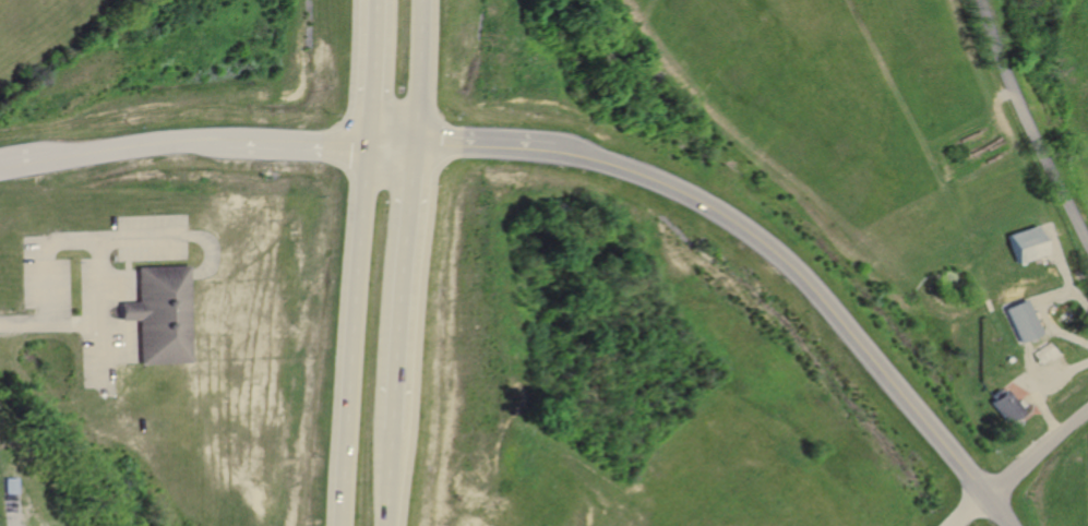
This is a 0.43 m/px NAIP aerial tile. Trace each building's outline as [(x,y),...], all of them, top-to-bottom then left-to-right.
[(1038,225),(1048,254),(1019,263),(1009,235),(1038,225)] [(147,265),(148,299),(129,300),(130,319),(150,318),(152,361),(205,359),(202,263),(147,265)] [(1047,333),(1024,344),(1007,309),(1030,298),(1047,333)] [(1008,390),(1015,396),(1021,403),(1025,399),(1030,406),(1012,422),(993,404),(1008,390)]
